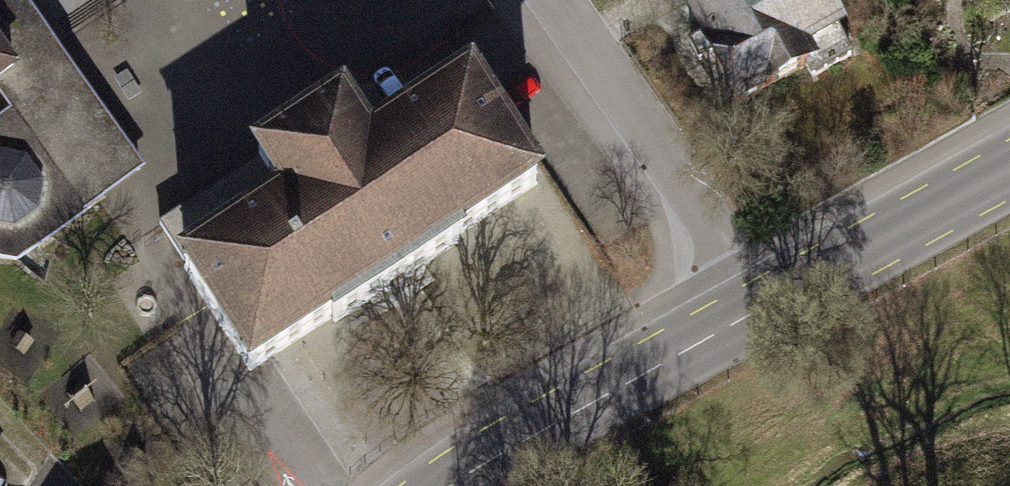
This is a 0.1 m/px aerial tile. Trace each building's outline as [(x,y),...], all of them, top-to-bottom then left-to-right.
[(104,196),(141,169),(23,0),(0,0),(0,52),(13,71),(0,81),(0,91),(16,111),(69,185),(87,173),(104,196)] [(688,2),(706,35),(690,43),(699,59),(712,52),(739,101),(806,64),(813,75),(852,54),(822,0),(692,0),(688,2)] [(13,71),(0,52),(0,81),(13,71)] [(187,265),(183,267),(250,370),(331,318),(334,322),(460,241),(457,236),(538,184),(471,81),(397,129),(369,87),(237,173),(264,215),(187,265)] [(16,111),(0,123),(0,256),(16,258),(104,196),(87,173),(69,185),(16,111)] [(187,265),(264,215),(237,173),(159,224),(187,265)]
